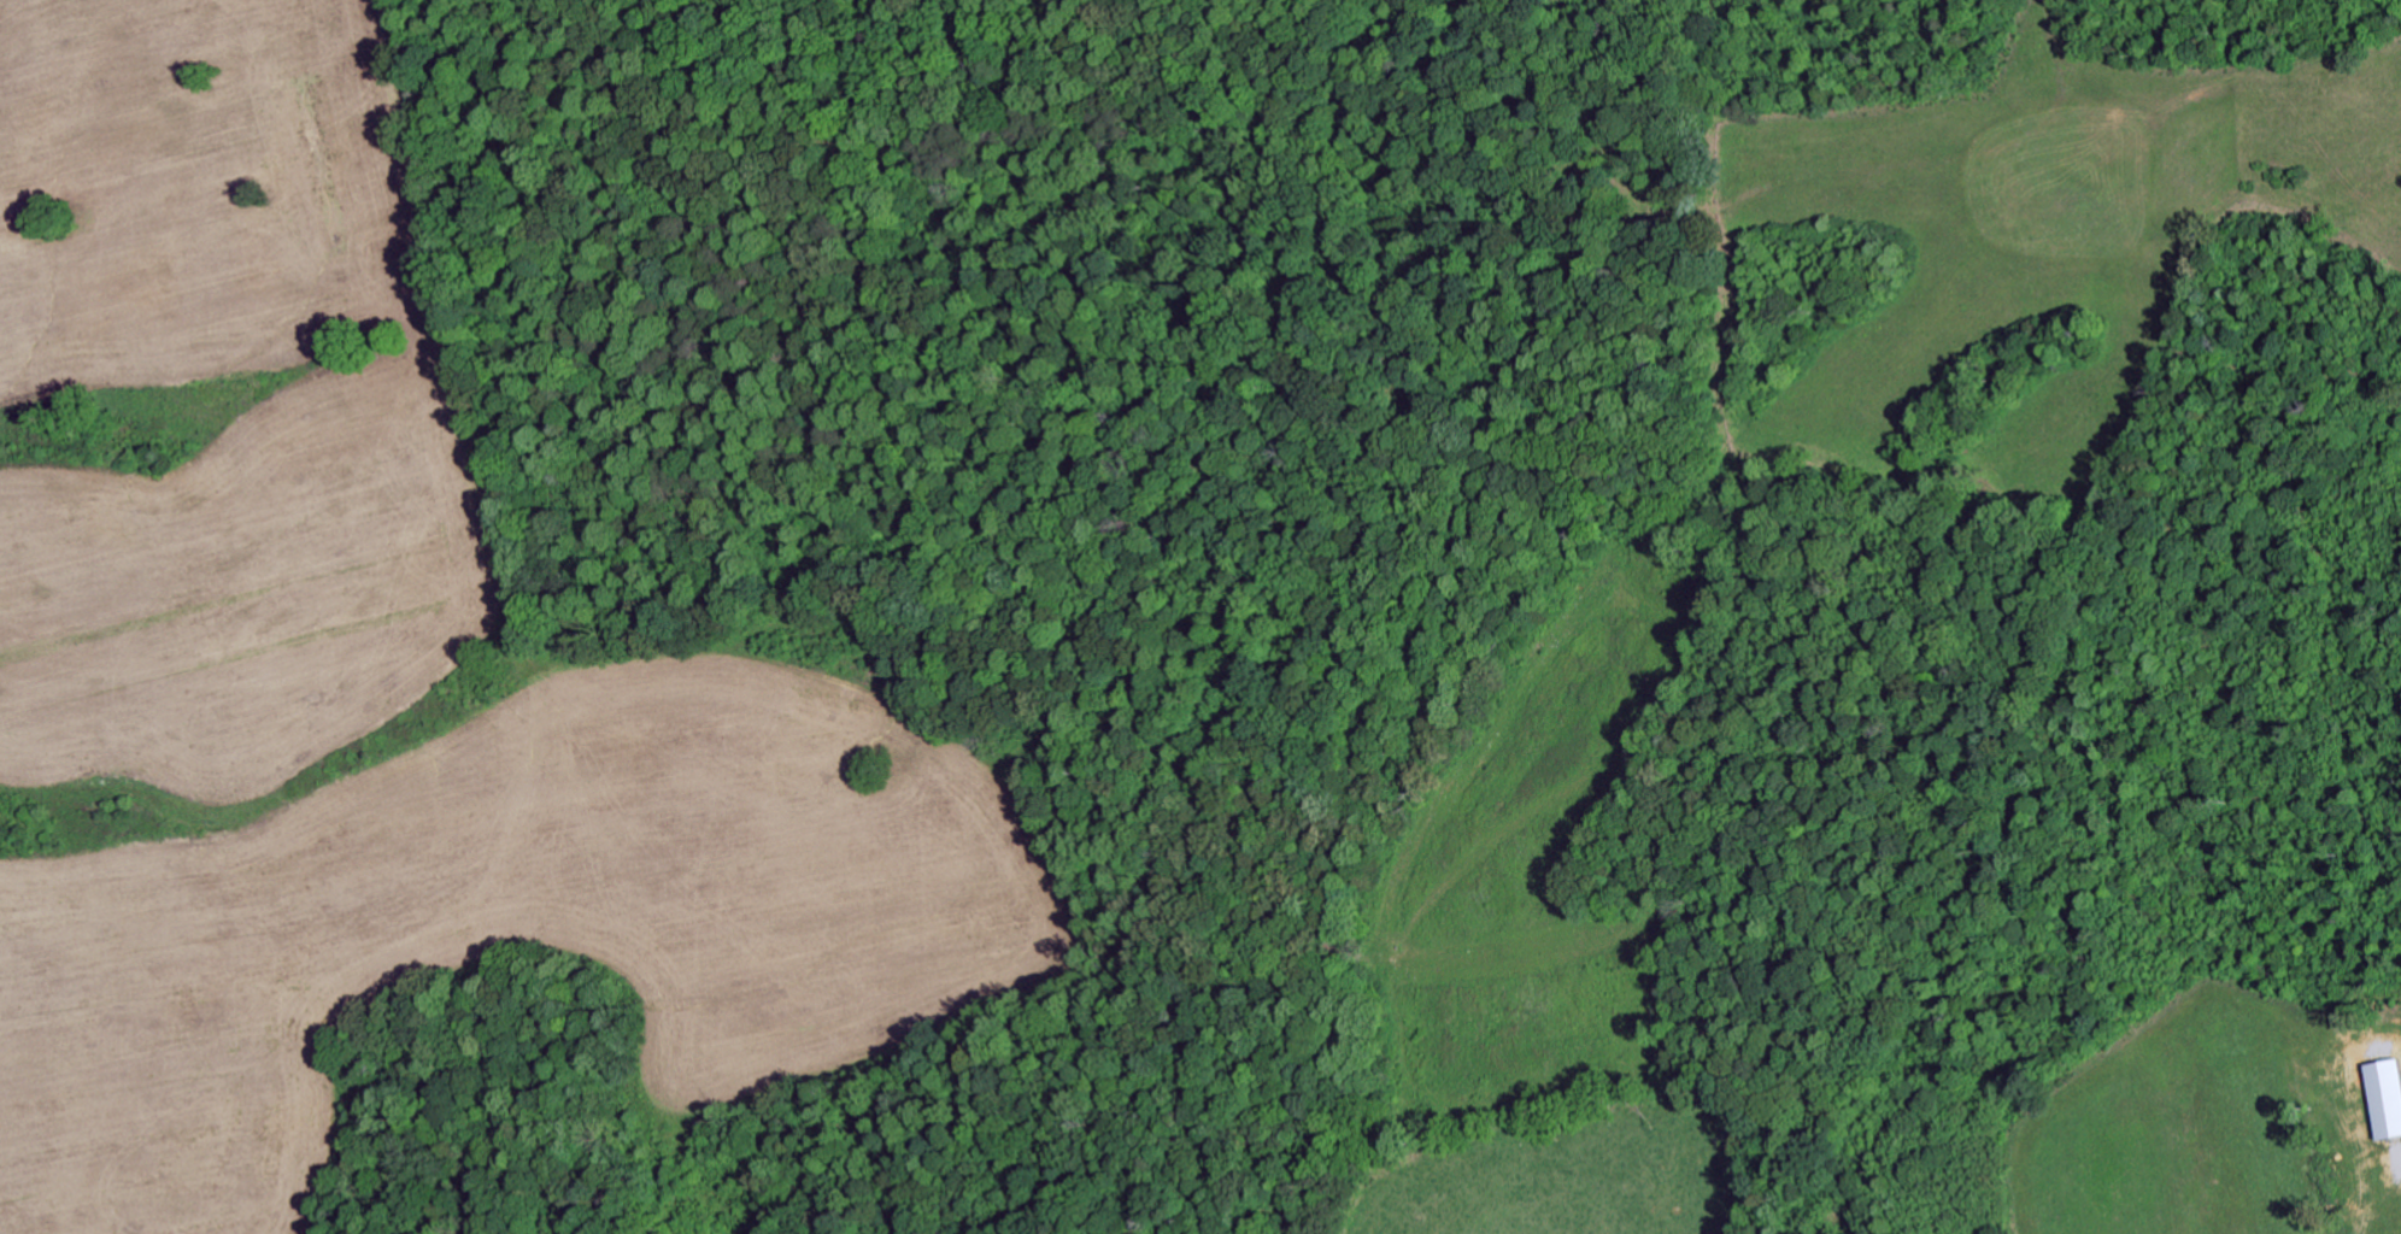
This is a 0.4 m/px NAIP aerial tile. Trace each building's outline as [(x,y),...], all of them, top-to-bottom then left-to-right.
[(2390,1063),(2358,1069),(2374,1144),(2400,1139),(2400,1115),(2390,1063)]
